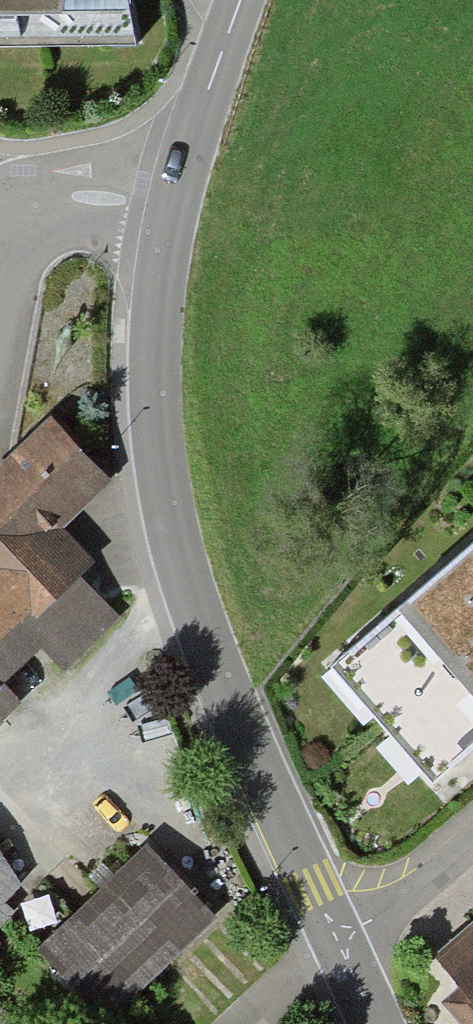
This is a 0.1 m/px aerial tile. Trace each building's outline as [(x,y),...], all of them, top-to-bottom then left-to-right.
[(131,42),(124,0),(0,0),(0,46),(131,42)] [(113,480),(58,429),(46,418),(0,467),(0,683),(42,643),(63,665),(113,617),(75,577),(90,564),(59,532),(113,480)] [(317,668),(421,787),(472,741),(472,531),(317,668)] [(17,706),(0,688),(0,722),(17,706)] [(106,1022),(216,914),(144,841),(104,881),(35,949),(106,1022)] [(21,883),(0,850),(0,934),(17,914),(4,902),(21,883)] [(426,959),(472,1016),(472,921),(426,959)]
